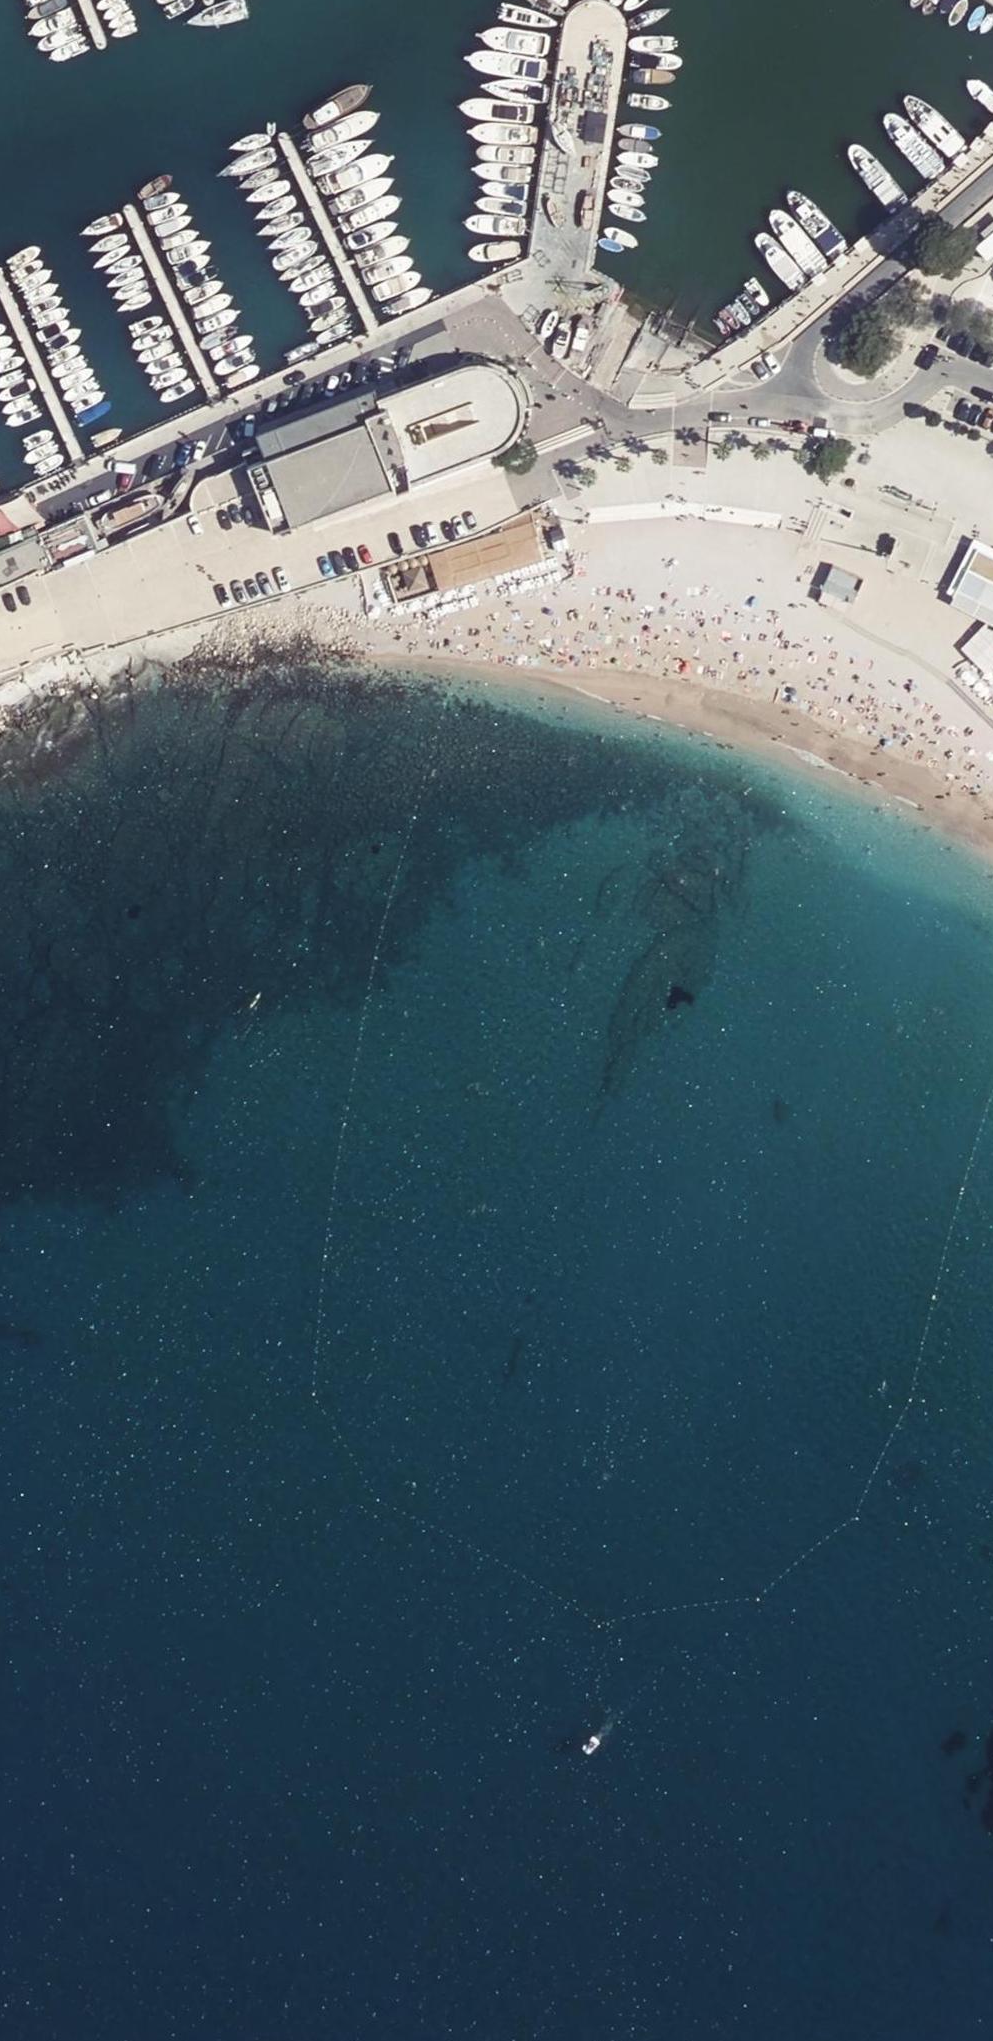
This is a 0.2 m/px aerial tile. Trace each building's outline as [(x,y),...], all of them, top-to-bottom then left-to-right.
[(975,248),(985,260),(992,254),(992,233),(975,248)] [(978,264),(970,254),(964,258),(972,269),(978,264)] [(277,464),(257,472),(264,488),(283,538),(402,493),(404,500),(420,494),(418,491),(504,457),(512,454),(517,450),(522,446),(528,438),(531,434),(534,425),(535,415),(535,409),(534,405),(531,395),(525,385),(521,381),(512,374),(508,372),(503,371),(498,369),(490,368),(485,369),(480,370),(472,372),(428,389),(369,411),(365,402),(267,439),(277,464)] [(237,465),(218,474),(216,475),(210,477),(206,478),(199,483),(196,486),(193,492),(192,500),(193,507),(194,510),(201,525),(254,501),(237,465)] [(174,476),(144,493),(154,510),(184,493),(174,476)] [(39,533),(55,569),(84,558),(102,550),(86,512),(39,533)] [(531,523),(427,554),(439,592),(542,561),(531,523)] [(55,569),(39,533),(36,526),(34,527),(32,525),(23,529),(24,532),(22,533),(24,539),(0,549),(0,586),(39,569),(42,574),(55,569)] [(24,539),(22,533),(24,532),(23,529),(0,539),(0,549),(24,539)] [(974,548),(951,597),(992,615),(992,558),(974,548)] [(853,580),(828,571),(821,588),(846,598),(853,580)]
